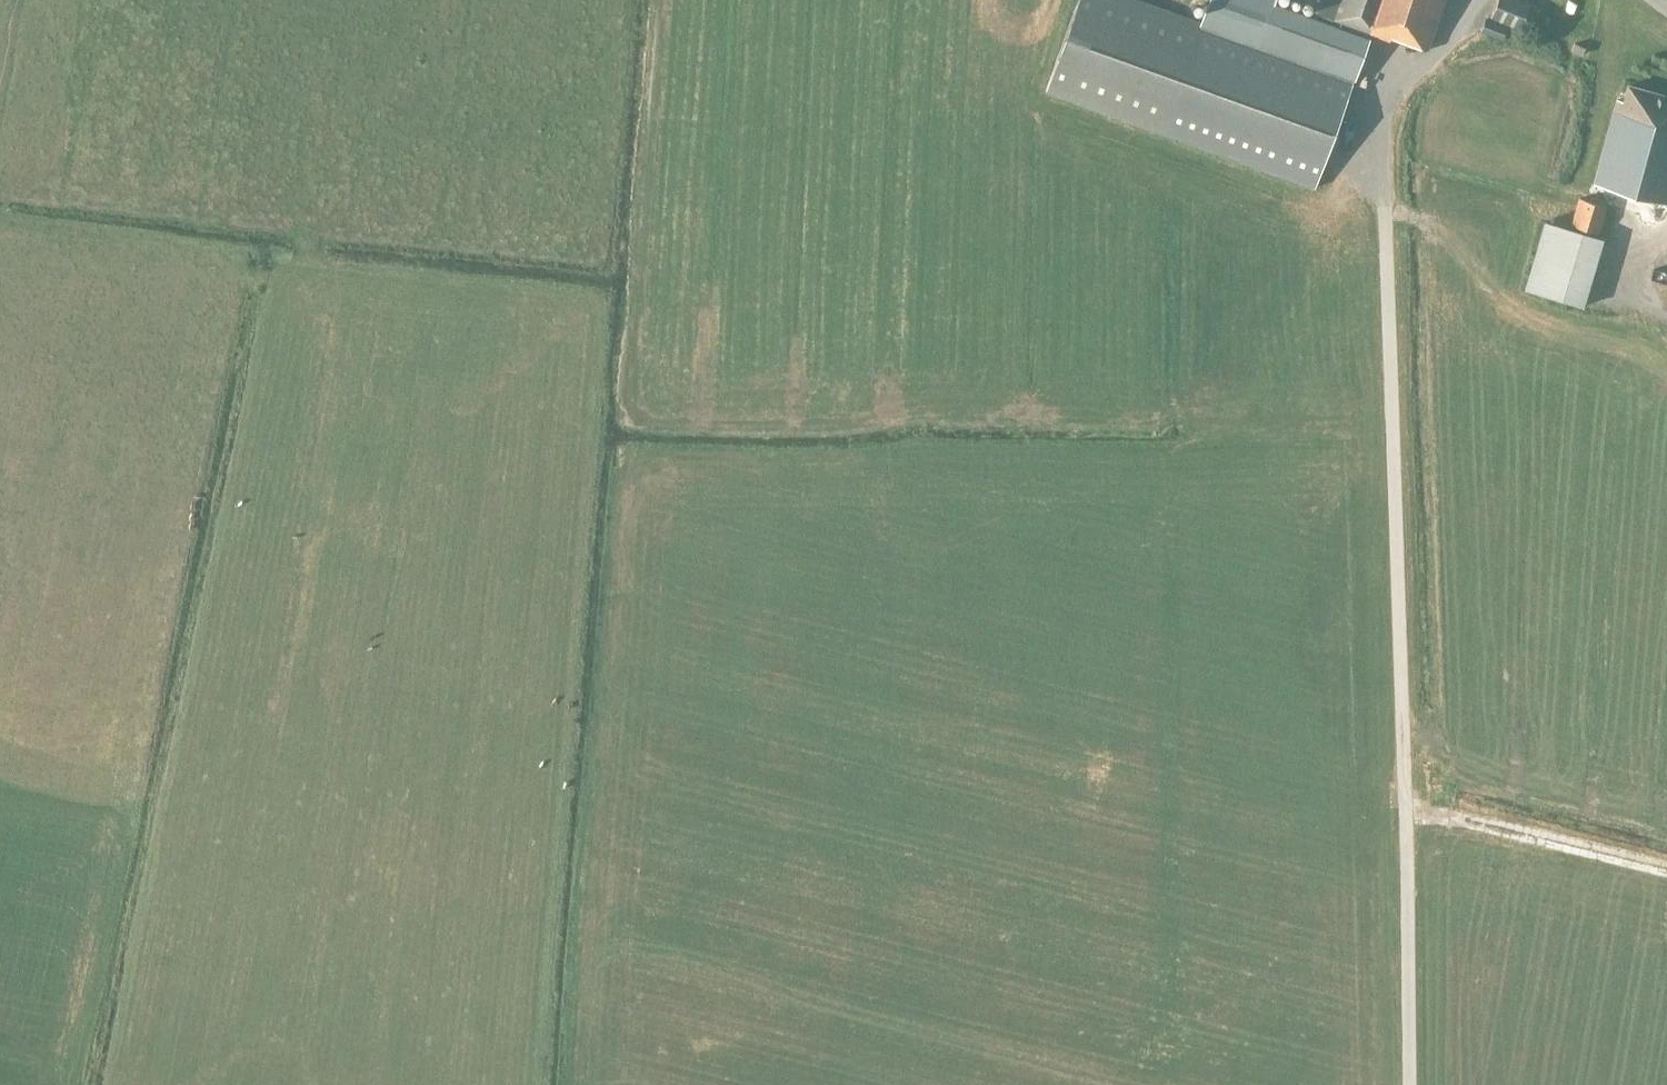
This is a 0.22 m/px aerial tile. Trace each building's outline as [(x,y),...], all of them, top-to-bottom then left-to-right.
[(1160,132),(1313,187),(1368,34),(1387,41),(1389,37),(1423,50),(1441,0),(1318,0),(1313,14),(1330,20),(1329,23),(1273,4),(1274,0),(1222,0),(1212,28),(1134,0),(1077,0),(1044,89),(1160,132)] [(1490,18),(1519,29),(1528,4),(1518,0),(1496,0),(1490,18)] [(1483,19),(1479,30),(1502,39),(1506,28),(1483,19)] [(1572,44),(1569,50),(1579,55),(1582,49),(1572,44)] [(1590,194),(1645,209),(1646,203),(1666,208),(1666,98),(1625,87),(1620,103),(1614,101),(1590,194)] [(1569,225),(1597,234),(1607,201),(1579,192),(1569,225)] [(1600,239),(1543,222),(1523,290),(1580,307),(1600,239)]
